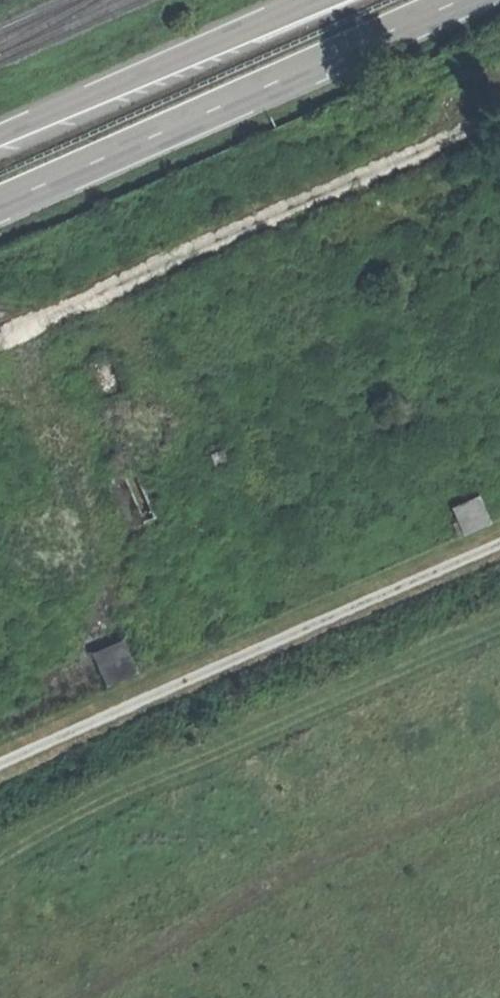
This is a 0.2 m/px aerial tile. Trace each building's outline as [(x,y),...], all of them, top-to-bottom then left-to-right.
[(465,534),(494,522),(481,493),(452,506),(465,534)] [(108,686),(124,679),(109,645),(93,652),(108,686)]
